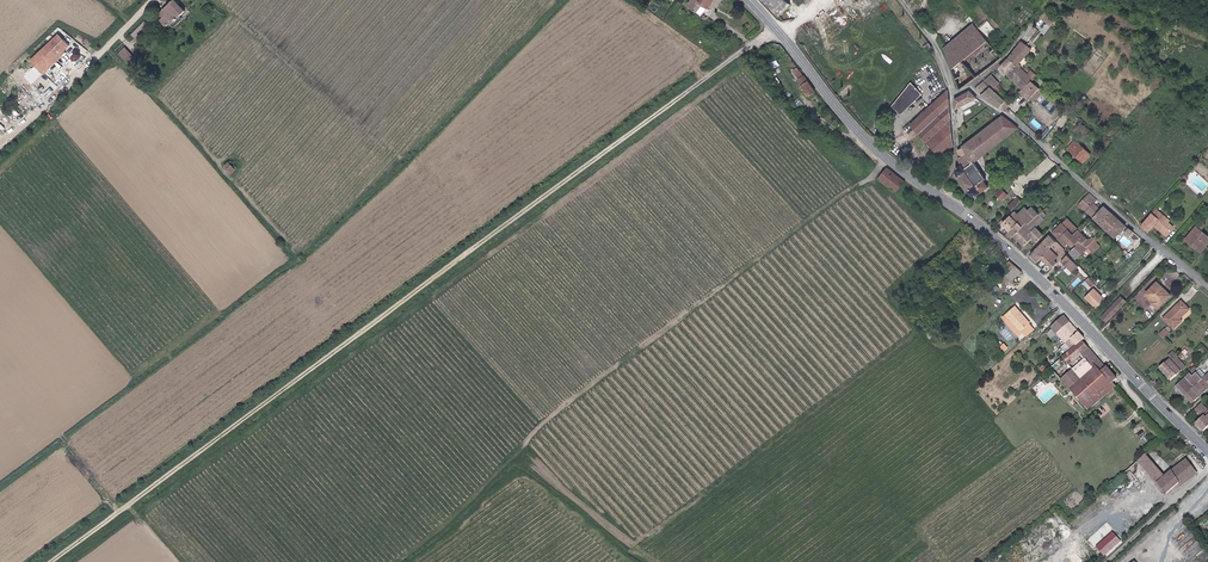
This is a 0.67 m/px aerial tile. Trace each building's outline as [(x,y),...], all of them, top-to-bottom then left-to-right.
[(710,7),(701,0),(693,0),(690,4),(703,15),(710,7)] [(791,4),(786,0),(764,0),(780,17),(791,4)] [(178,2),(163,15),(167,19),(163,22),(169,28),(176,22),(177,23),(188,13),(178,2)] [(147,19),(132,34),(139,40),(153,26),(147,19)] [(946,48),(954,70),(990,42),(976,25),(946,48)] [(46,72),(71,47),(60,35),(34,59),(46,72)] [(1037,79),(1035,77),(1030,72),(1028,74),(1020,66),(1034,50),(1023,42),(1010,57),(1001,66),(1024,90),(1032,80),(1034,82),(1037,79)] [(128,47),(122,53),(130,62),(136,57),(128,47)] [(992,75),(986,80),(1006,98),(1009,95),(1000,84),(992,75)] [(817,92),(805,77),(801,81),(804,85),(803,87),(810,97),(817,92)] [(985,96),(1002,107),(1007,101),(985,80),(977,88),(985,96)] [(1040,97),(1045,91),(1034,82),(1032,80),(1024,90),(1022,92),(1030,100),(1036,93),(1040,97)] [(894,106),(904,113),(923,94),(913,83),(894,106)] [(949,157),(952,154),(952,150),(956,146),(953,119),(950,90),(949,91),(931,108),(932,108),(940,116),(921,134),(946,161),(949,158),(949,157)] [(957,100),(958,109),(978,98),(972,92),(957,100)] [(913,126),(921,134),(940,116),(932,108),(913,126)] [(960,175),(971,191),(973,190),(978,197),(991,187),(986,180),(989,179),(977,160),(1021,128),(1005,115),(965,146),(966,147),(961,150),(964,155),(961,157),(966,164),(960,168),(959,171),(961,174),(960,175)] [(1079,133),(1085,126),(1081,122),(1075,129),(1079,133)] [(1085,162),(1092,153),(1080,144),(1075,140),(1069,148),(1074,152),(1073,153),(1085,162)] [(235,173),(228,165),(223,169),(230,178),(235,173)] [(898,192),(907,181),(889,168),(882,179),(898,192)] [(1004,199),(1009,195),(1003,189),(998,193),(1004,199)] [(1098,199),(1090,192),(1080,204),(1087,211),(1094,203),(1098,199)] [(1024,200),(1021,196),(1011,205),(1015,209),(1024,200)] [(1094,203),(1087,211),(1095,217),(1102,210),(1094,203)] [(1038,224),(1049,214),(1043,208),(1040,211),(1035,206),(1031,210),(1027,206),(1020,213),(1017,211),(1004,223),(1012,232),(1011,233),(1015,236),(1017,235),(1027,245),(1036,237),(1039,240),(1047,233),(1038,224)] [(1102,210),(1095,217),(1102,223),(1112,212),(1105,206),(1102,210)] [(1173,220),(1158,208),(1155,212),(1162,218),(1163,216),(1165,218),(1166,217),(1171,222),(1173,220)] [(1102,223),(1110,230),(1120,219),(1112,212),(1102,223)] [(1155,212),(1145,224),(1152,231),(1158,224),(1160,222),(1162,224),(1161,224),(1170,232),(1176,226),(1171,222),(1166,217),(1165,218),(1163,216),(1162,218),(1155,212)] [(1076,234),(1082,229),(1070,216),(1064,222),(1071,228),(1076,234)] [(1110,230),(1117,236),(1123,230),(1127,225),(1120,219),(1110,230)] [(1062,237),(1071,228),(1064,222),(1063,223),(1056,230),(1062,237)] [(1158,224),(1169,234),(1170,232),(1161,224),(1162,224),(1160,222),(1158,224)] [(1198,246),(1204,251),(1207,246),(1207,233),(1203,229),(1203,228),(1199,224),(1189,236),(1199,244),(1198,246)] [(1095,242),(1092,239),(1082,229),(1076,234),(1071,228),(1062,237),(1069,244),(1071,242),(1075,246),(1076,244),(1081,239),(1090,247),(1091,246),(1095,242)] [(1131,237),(1135,232),(1130,228),(1126,233),(1131,237)] [(1098,240),(1103,235),(1100,232),(1096,236),(1095,235),(1092,239),(1095,242),(1098,240)] [(1052,234),(1034,253),(1040,260),(1044,255),(1053,246),(1059,240),(1052,234)] [(1188,238),(1198,246),(1199,244),(1189,236),(1188,238)] [(1077,245),(1072,250),(1079,258),(1087,250),(1090,247),(1081,239),(1076,244),(1077,245)] [(1094,249),(1096,252),(1103,245),(1098,240),(1095,242),(1091,246),(1094,249)] [(1044,255),(1055,266),(1068,252),(1066,250),(1062,255),(1053,246),(1044,255)] [(1033,254),(1030,257),(1037,264),(1040,261),(1033,254)] [(1075,271),(1082,265),(1080,263),(1070,254),(1064,260),(1075,271)] [(1010,271),(1007,274),(1014,280),(1023,270),(1011,260),(1005,266),(1010,271)] [(1091,289),(1097,283),(1091,277),(1085,283),(1091,289)] [(1157,298),(1155,300),(1161,306),(1173,293),(1168,287),(1167,288),(1160,281),(1150,291),(1157,298)] [(1107,297),(1097,287),(1088,295),(1099,306),(1107,297)] [(1148,293),(1155,300),(1157,298),(1150,291),(1148,293)] [(1102,315),(1108,321),(1128,301),(1122,295),(1102,315)] [(1176,327),(1184,320),(1182,317),(1192,307),(1184,299),(1166,317),(1176,327)] [(1037,328),(1017,305),(1004,316),(1020,336),(1025,332),(1028,336),(1037,328)] [(1073,337),(1080,331),(1065,315),(1052,327),(1067,343),(1073,337)] [(1161,333),(1164,336),(1169,331),(1170,332),(1173,329),(1169,325),(1161,333)] [(1086,340),(1087,339),(1080,331),(1073,337),(1080,345),(1086,340)] [(1089,409),(1122,381),(1086,340),(1080,345),(1053,369),(1075,393),(1089,409)] [(1185,371),(1183,368),(1174,360),(1178,356),(1173,351),(1170,354),(1173,358),(1162,368),(1174,381),(1185,371)] [(1174,360),(1183,368),(1186,365),(1178,356),(1174,360)] [(1177,386),(1187,396),(1204,380),(1197,373),(1194,376),(1191,373),(1177,386)] [(1187,396),(1194,404),(1207,391),(1207,375),(1204,380),(1187,396)] [(1197,410),(1204,416),(1207,412),(1207,407),(1204,403),(1197,410)] [(1198,423),(1206,431),(1207,429),(1207,414),(1198,423)] [(1139,462),(1158,483),(1166,476),(1147,455),(1139,462)] [(1166,476),(1158,483),(1168,495),(1180,484),(1183,488),(1199,474),(1186,459),(1166,476)] [(1100,549),(1107,556),(1120,544),(1114,536),(1100,549)]
